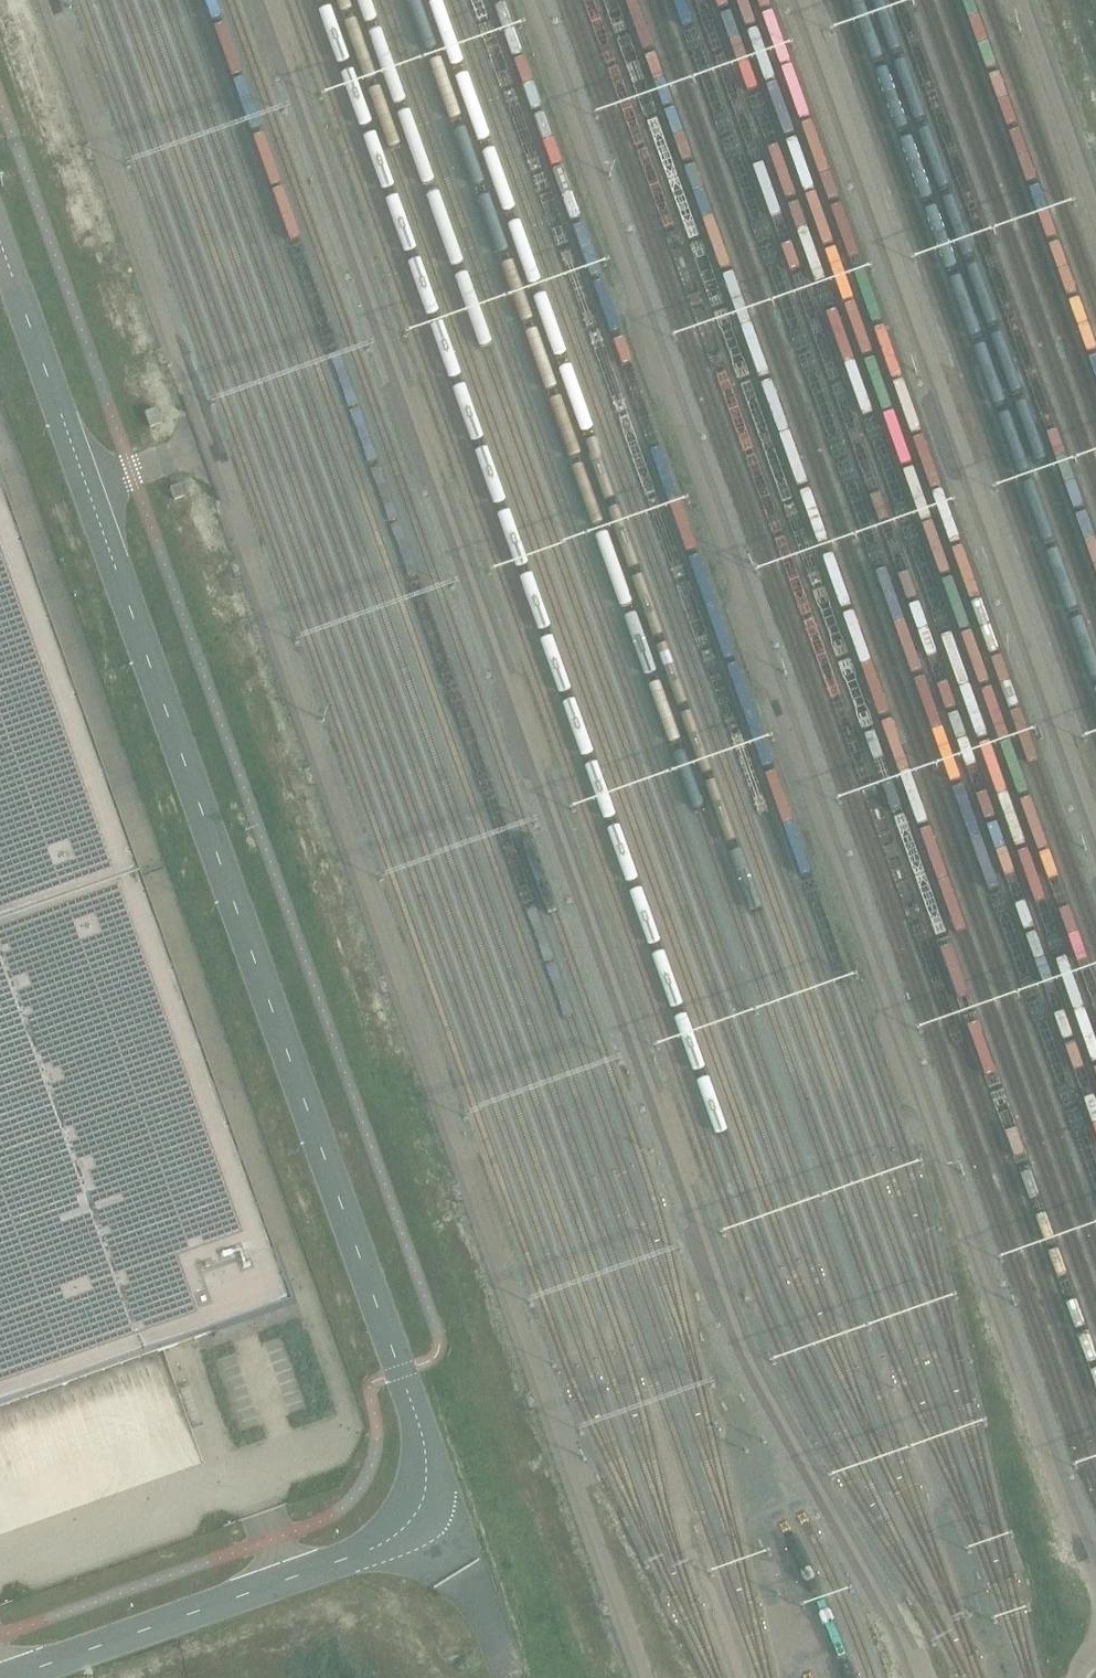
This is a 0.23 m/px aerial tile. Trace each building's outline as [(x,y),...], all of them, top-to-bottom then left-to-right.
[(150,428),(162,424),(156,408),(145,412),(150,428)] [(170,488),(174,500),(185,497),(180,484),(170,488)] [(212,1332),(214,1332),(213,1329),(283,1303),(268,1260),(272,1259),(271,1257),(137,878),(2,498),(1,496),(0,497),(0,1408),(212,1332)]
